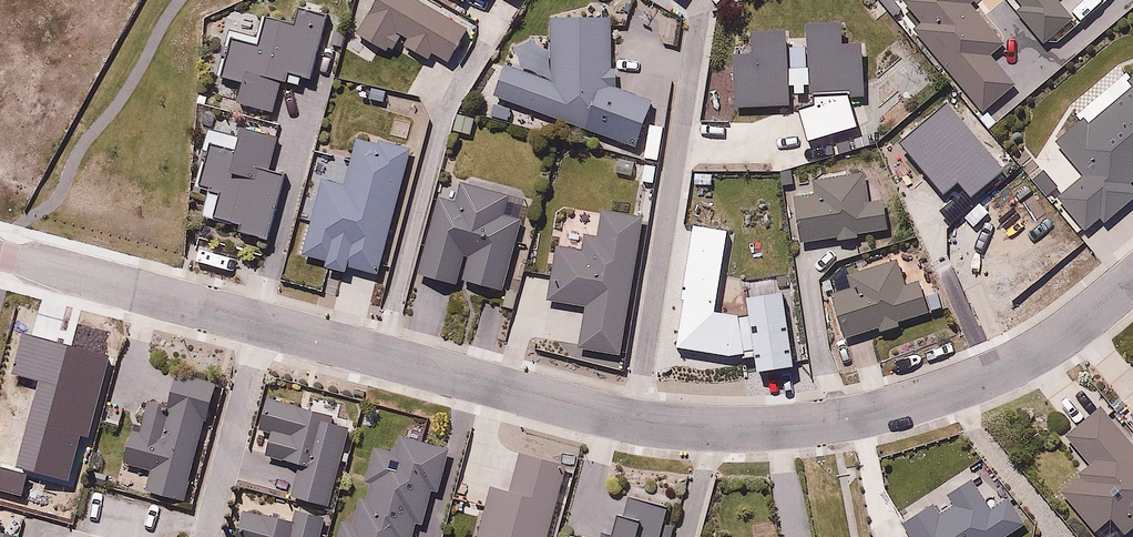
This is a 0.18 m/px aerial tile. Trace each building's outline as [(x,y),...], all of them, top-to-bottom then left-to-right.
[(400,44),(433,63),(436,57),(453,67),(475,30),(423,0),(379,0),(358,37),(393,57),(400,44)] [(976,0),(907,0),(899,6),(985,116),(1017,90),(993,59),(1011,45),(976,0)] [(1023,9),(1015,16),(1046,53),(1080,24),(1060,2),(1062,0),(1016,0),(1023,9)] [(226,64),(222,76),(247,83),(241,104),(277,115),(285,86),(303,92),(306,80),(316,83),(333,24),(302,15),(298,30),(271,22),(264,49),(237,41),(235,50),(225,47),(220,63),(226,64)] [(510,65),(488,116),(541,139),(547,124),(637,163),(661,107),(612,86),(612,21),(556,21),(555,84),(510,65)] [(814,87),(815,106),(804,106),(804,143),(854,143),(854,97),(868,97),(868,46),(846,47),(846,25),(814,26),(814,66),(814,87)] [(809,87),(814,87),(814,66),(787,66),(787,33),(758,33),(758,53),(736,53),(736,112),(787,113),(787,86),(799,86),(799,98),(809,98),(809,87)] [(1096,124),(1090,117),(1050,152),(1077,183),(1056,202),(1085,235),(1100,221),(1105,227),(1132,203),(1132,91),(1096,124)] [(270,242),(288,177),(273,172),(281,142),(247,133),(242,153),(214,145),(212,154),(205,152),(201,166),(208,168),(203,187),(224,193),(217,221),(243,229),(242,235),(270,242)] [(379,275),(411,153),(360,140),(348,187),(337,184),(341,166),(320,160),(305,219),(314,222),(305,258),(328,264),(326,271),(348,277),(351,268),(379,275)] [(817,197),(801,199),(805,249),(890,243),(888,207),(883,207),(882,182),(867,183),(867,173),(816,176),(817,197)] [(470,203),(441,196),(422,279),(459,288),(468,253),(473,254),(465,287),(503,296),(520,222),(507,219),(513,197),(474,187),(470,203)] [(623,363),(648,220),(593,210),(586,249),(557,244),(546,306),(588,313),(580,356),(623,363)] [(832,298),(843,344),(930,323),(921,285),(910,288),(904,261),(854,274),(858,291),(832,298)] [(109,356),(21,334),(10,375),(36,381),(16,467),(68,480),(79,435),(89,436),(109,356)] [(179,376),(170,411),(152,406),(144,434),(137,432),(128,464),(155,471),(149,495),(183,505),(205,423),(212,425),(222,388),(179,376)] [(292,501),(331,511),(355,424),(272,401),(267,421),(278,424),(267,462),(301,468),(292,501)] [(1064,497),(1097,536),(1098,536),(1116,523),(1128,536),(1130,536),(1132,535),(1132,444),(1104,410),(1068,440),(1094,471),(1064,497)] [(345,522),(340,536),(415,536),(416,527),(424,532),(432,495),(439,498),(448,457),(402,439),(397,455),(376,449),(364,485),(370,487),(367,497),(362,495),(353,525),(345,522)] [(491,488),(479,536),(547,536),(564,467),(521,457),(512,493),(491,488)] [(0,467),(0,490),(20,496),(25,475),(0,467)] [(1023,532),(999,494),(991,500),(978,480),(908,525),(916,536),(1015,536),(1023,532)] [(664,511),(632,503),(628,519),(621,517),(617,534),(607,531),(606,536),(658,536),(664,511)] [(294,512),(291,525),(241,513),(235,536),(319,536),(323,519),(294,512)] [(0,525),(0,536),(8,536),(2,535),(5,526),(0,525)]
